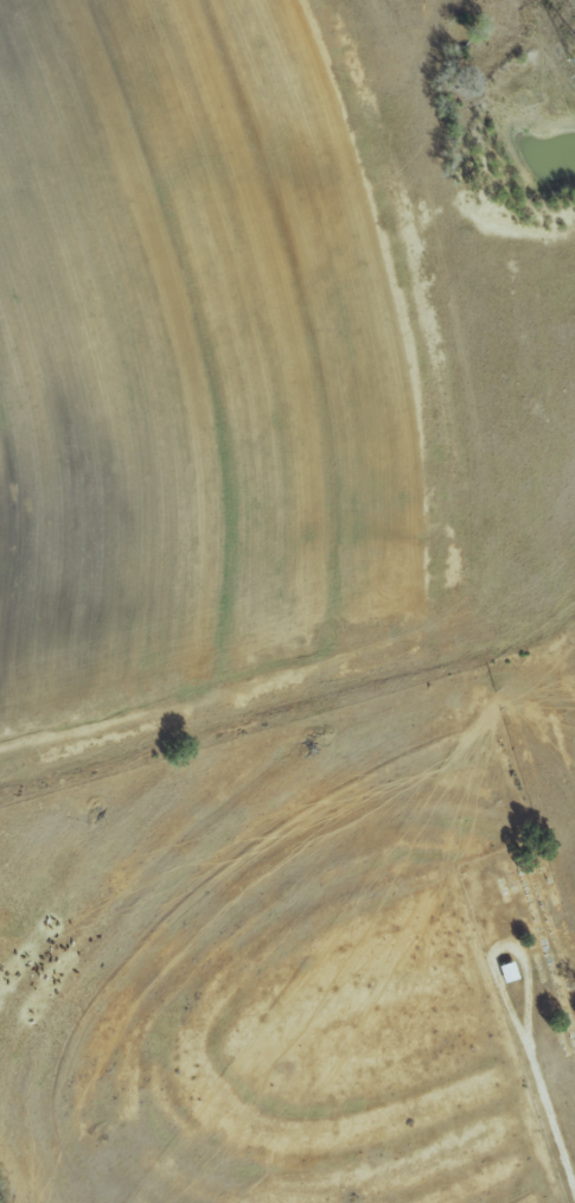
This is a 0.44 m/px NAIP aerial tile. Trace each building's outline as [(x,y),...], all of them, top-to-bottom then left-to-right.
[(496,983),(514,978),(509,960),(491,966),(496,983)]
